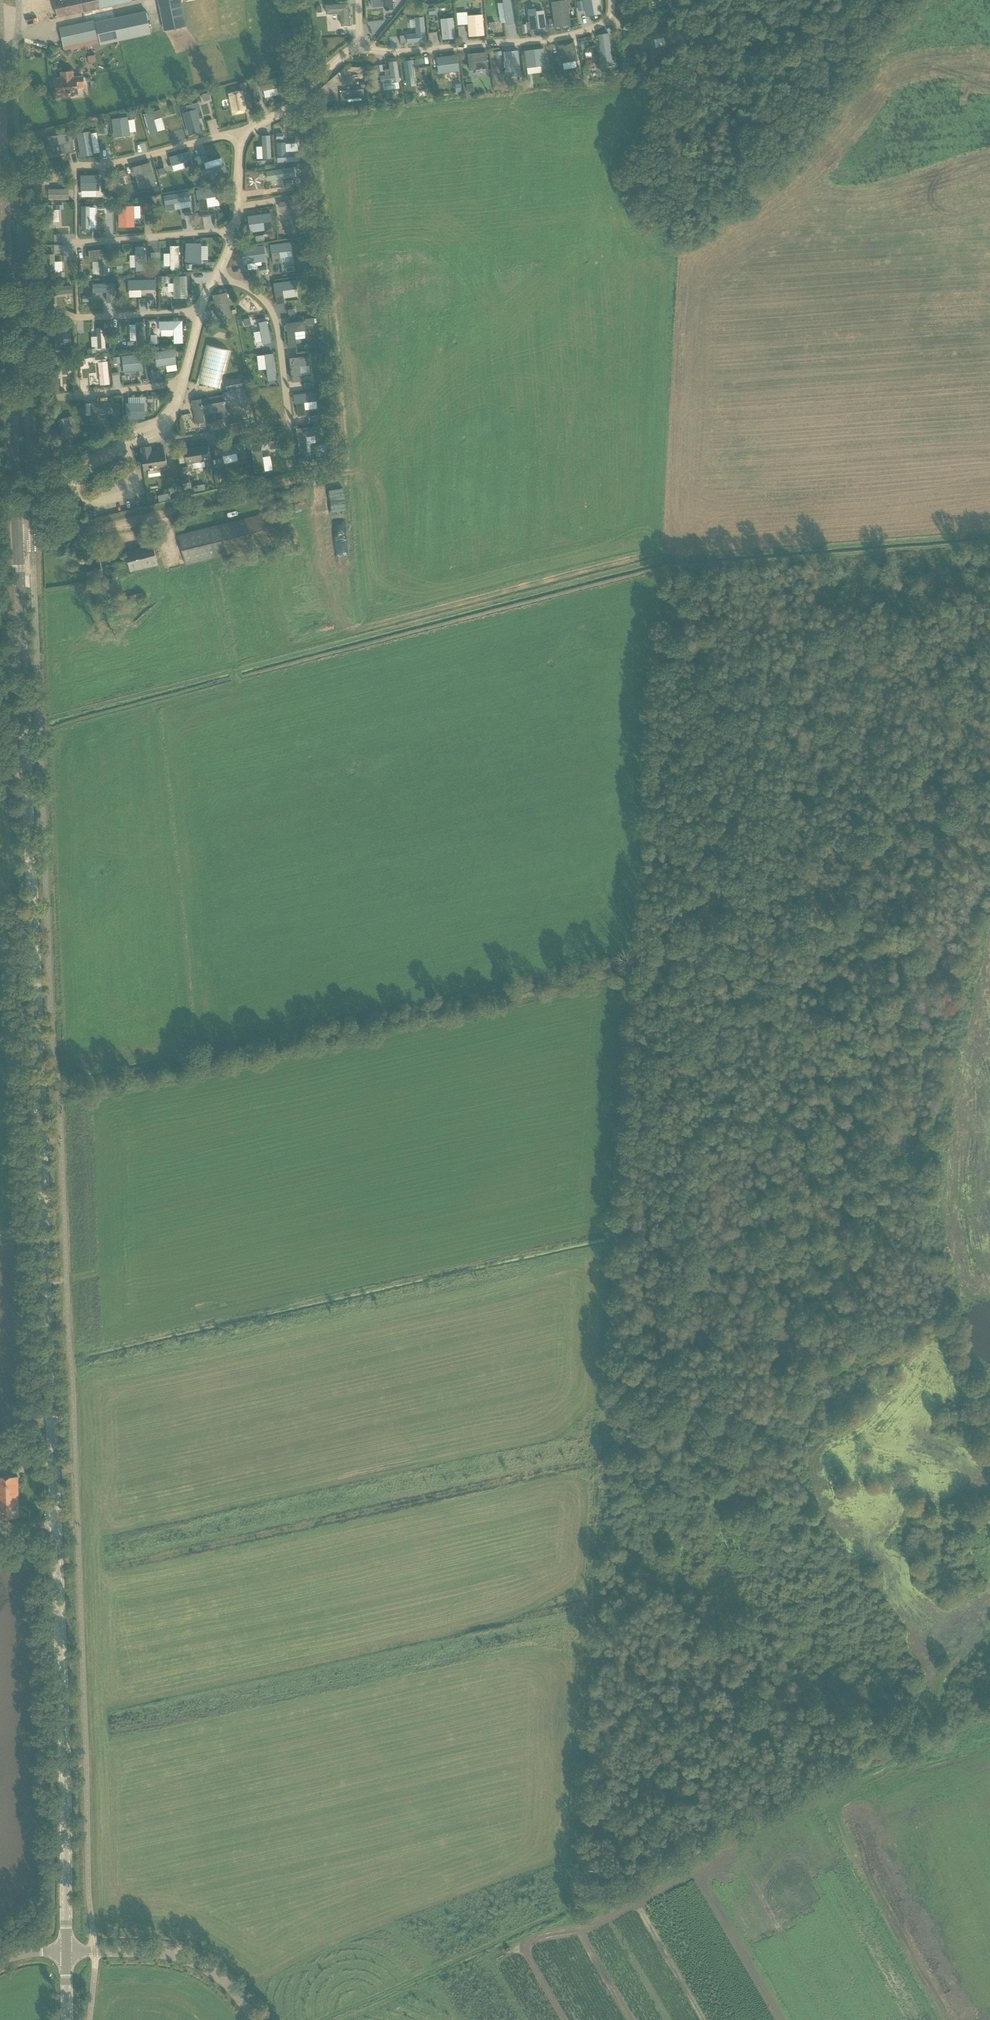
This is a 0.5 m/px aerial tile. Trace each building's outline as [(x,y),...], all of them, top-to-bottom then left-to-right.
[(54,1),(57,17),(67,15),(134,1),(134,0),(56,0),(54,1)] [(180,0),(159,0),(166,30),(185,27),(180,0)] [(372,7),(385,6),(385,10),(393,9),(392,0),(371,0),(372,7)] [(505,9),(504,9),(505,18),(506,17),(507,24),(514,23),(511,0),(503,0),(505,9)] [(586,14),(601,12),(599,0),(584,0),(586,14)] [(348,4),(326,6),(327,14),(341,13),(342,26),(343,26),(345,26),(347,26),(348,25),(350,25),(348,4)] [(568,5),(567,4),(564,4),(563,5),(553,7),(555,27),(570,25),(568,9),(568,8),(568,5)] [(535,8),(528,9),(529,17),(531,29),(545,27),(543,11),(536,12),(535,8)] [(60,29),(64,46),(100,38),(101,44),(151,34),(145,10),(60,29)] [(484,35),(483,14),(467,15),(468,36),(484,35)] [(417,34),(407,35),(407,43),(425,41),(423,17),(415,18),(417,34)] [(456,38),(454,18),(440,19),(443,40),(456,38)] [(608,33),(598,34),(602,59),(612,57),(608,33)] [(578,60),(574,42),(557,45),(561,63),(578,60)] [(546,66),(544,48),(524,51),(527,68),(546,66)] [(522,75),(518,50),(503,52),(507,77),(522,75)] [(471,59),(468,59),(470,70),(488,68),(486,52),(470,54),(471,59)] [(457,56),(437,58),(439,68),(438,69),(438,74),(443,73),(443,72),(458,70),(457,56)] [(411,60),(403,62),(406,83),(415,81),(411,60)] [(388,62),(390,74),(380,76),(381,85),(400,83),(397,61),(388,62)] [(62,78),(56,79),(58,97),(78,95),(78,86),(84,86),(83,77),(73,78),(72,72),(62,73),(62,78)] [(284,77),(259,82),(261,90),(263,90),(265,97),(279,94),(280,96),(283,95),(284,96),(288,95),(289,94),(288,91),(287,90),(284,77)] [(247,111),(243,91),(228,94),(232,114),(247,111)] [(160,109),(144,114),(150,134),(157,132),(154,120),(163,117),(160,109)] [(196,110),(183,113),(189,134),(201,131),(198,119),(199,119),(196,110)] [(127,118),(113,120),(115,137),(122,136),(122,133),(129,132),(127,118)] [(90,132),(77,134),(81,156),(93,154),(100,152),(97,133),(90,134),(90,132)] [(71,133),(49,137),(50,145),(52,145),(53,155),(66,153),(74,152),(71,133)] [(270,136),(262,136),(263,158),(271,158),(270,136)] [(285,143),(277,143),(278,162),(300,161),(299,152),(286,152),(285,143)] [(189,152),(170,158),(172,165),(174,171),(185,168),(193,166),(189,152)] [(206,169),(201,171),(203,179),(226,172),(224,164),(223,165),(221,158),(204,163),(206,169)] [(150,163),(132,168),(134,176),(144,173),(147,187),(156,185),(150,163)] [(267,180),(295,177),(294,166),(266,169),(267,180)] [(98,176),(81,176),(81,190),(96,190),(96,183),(98,183),(98,176)] [(218,188),(196,191),(197,199),(198,199),(200,211),(208,210),(208,207),(220,206),(218,196),(219,196),(218,188)] [(69,200),(69,189),(48,189),(48,199),(69,200)] [(189,192),(164,196),(167,211),(175,210),(174,204),(191,201),(189,192)] [(280,204),(279,206),(280,207),(281,209),(281,211),(292,210),(293,222),(302,221),(299,200),(302,200),(301,194),(293,195),(290,196),(291,201),(280,202),(280,204)] [(53,205),(44,206),(45,227),(54,227),(53,205)] [(90,206),(82,206),(82,228),(90,228),(90,206)] [(133,206),(119,207),(119,227),(134,226),(133,206)] [(271,213),(248,216),(250,232),(265,230),(265,234),(273,233),(271,213)] [(291,242),(271,245),(273,264),(281,263),(280,252),(292,250),(291,242)] [(201,244),(186,244),(186,262),(201,262),(201,244)] [(144,246),(135,247),(136,271),(145,271),(144,246)] [(171,254),(164,254),(164,266),(171,266),(171,269),(179,269),(179,246),(171,247),(171,254)] [(263,247),(244,249),(246,263),(266,260),(263,247)] [(106,250),(90,252),(91,261),(98,260),(100,275),(108,274),(106,254),(107,254),(106,250)] [(54,255),(46,255),(47,277),(55,276),(54,255)] [(186,277),(174,276),(174,291),(173,291),(173,296),(174,296),(174,297),(187,298),(187,297),(187,291),(186,291),(186,277)] [(156,280),(129,281),(129,289),(156,288),(156,280)] [(296,280),(274,283),(276,304),(284,303),(284,298),(298,297),(297,288),(296,280)] [(114,284),(93,284),(93,292),(107,292),(107,302),(115,302),(114,284)] [(71,285),(49,288),(50,296),(72,293),(71,285)] [(226,293),(213,296),(218,319),(231,317),(226,293)] [(182,321),(159,322),(160,330),(162,330),(162,336),(174,336),(174,343),(183,342),(182,321)] [(267,321),(259,323),(263,344),(271,343),(267,321)] [(304,321),(286,324),(289,348),(297,347),(295,331),(305,330),(304,321)] [(136,324),(130,325),(130,341),(137,340),(137,345),(145,345),(144,323),(136,323),(136,324)] [(104,328),(97,328),(98,349),(105,348),(104,328)] [(64,349),(63,333),(45,334),(46,351),(64,349)] [(197,383),(220,388),(229,351),(207,345),(197,383)] [(157,367),(173,364),(171,350),(155,352),(157,367)] [(143,370),(141,353),(122,356),(124,373),(143,370)] [(273,354),(265,355),(268,381),(276,380),(273,354)] [(115,356),(113,357),(114,363),(114,364),(115,364),(121,363),(121,360),(120,356),(115,356)] [(308,356),(290,359),(292,381),(301,381),(299,365),(309,364),(308,356)] [(107,362),(99,363),(101,384),(102,384),(103,385),(107,384),(108,383),(109,383),(107,362)] [(58,371),(51,372),(52,394),(59,393),(58,371)] [(247,387),(245,377),(233,379),(234,383),(226,384),(227,391),(247,387)] [(315,392),(294,395),(295,403),(296,403),(298,417),(306,416),(304,402),(316,400),(315,392)] [(228,417),(224,400),(223,394),(192,401),(196,424),(228,417)] [(93,423),(95,424),(97,424),(98,423),(100,423),(100,411),(109,410),(108,402),(91,403),(92,423),(93,423)] [(141,404),(127,404),(127,418),(144,418),(144,411),(141,411),(141,404)] [(66,417),(59,419),(63,439),(71,437),(68,424),(72,423),(70,417),(66,417)] [(245,421),(229,425),(231,433),(246,430),(245,421)] [(122,422),(114,423),(115,430),(123,429),(122,422)] [(314,427),(296,429),(299,453),(306,452),(305,447),(307,447),(305,436),(315,435),(314,427)] [(64,444),(62,447),(68,452),(73,446),(67,441),(64,444)] [(243,442),(221,447),(223,456),(237,453),(239,462),(247,460),(243,442)] [(260,443),(251,445),(256,472),(265,471),(260,443)] [(155,452),(155,453),(152,454),(150,446),(141,448),(143,457),(142,457),(144,470),(153,468),(153,470),(160,469),(160,466),(167,465),(165,450),(155,452)] [(184,450),(186,463),(211,460),(208,446),(184,450)] [(167,488),(170,497),(181,493),(178,484),(167,488)] [(290,494),(296,510),(308,507),(302,491),(290,494)] [(179,535),(181,545),(186,565),(293,538),(288,518),(285,509),(179,535)] [(146,535),(147,542),(158,539),(156,533),(146,535)] [(125,552),(130,571),(158,564),(153,545),(125,552)] [(95,580),(104,578),(99,558),(89,561),(89,563),(85,564),(89,579),(95,578),(95,580)] [(104,578),(110,601),(122,598),(124,605),(144,600),(142,593),(123,598),(117,574),(104,578)] [(19,1517),(18,1493),(17,1493),(17,1486),(18,1486),(18,1476),(0,1476),(0,1517),(19,1517)]
